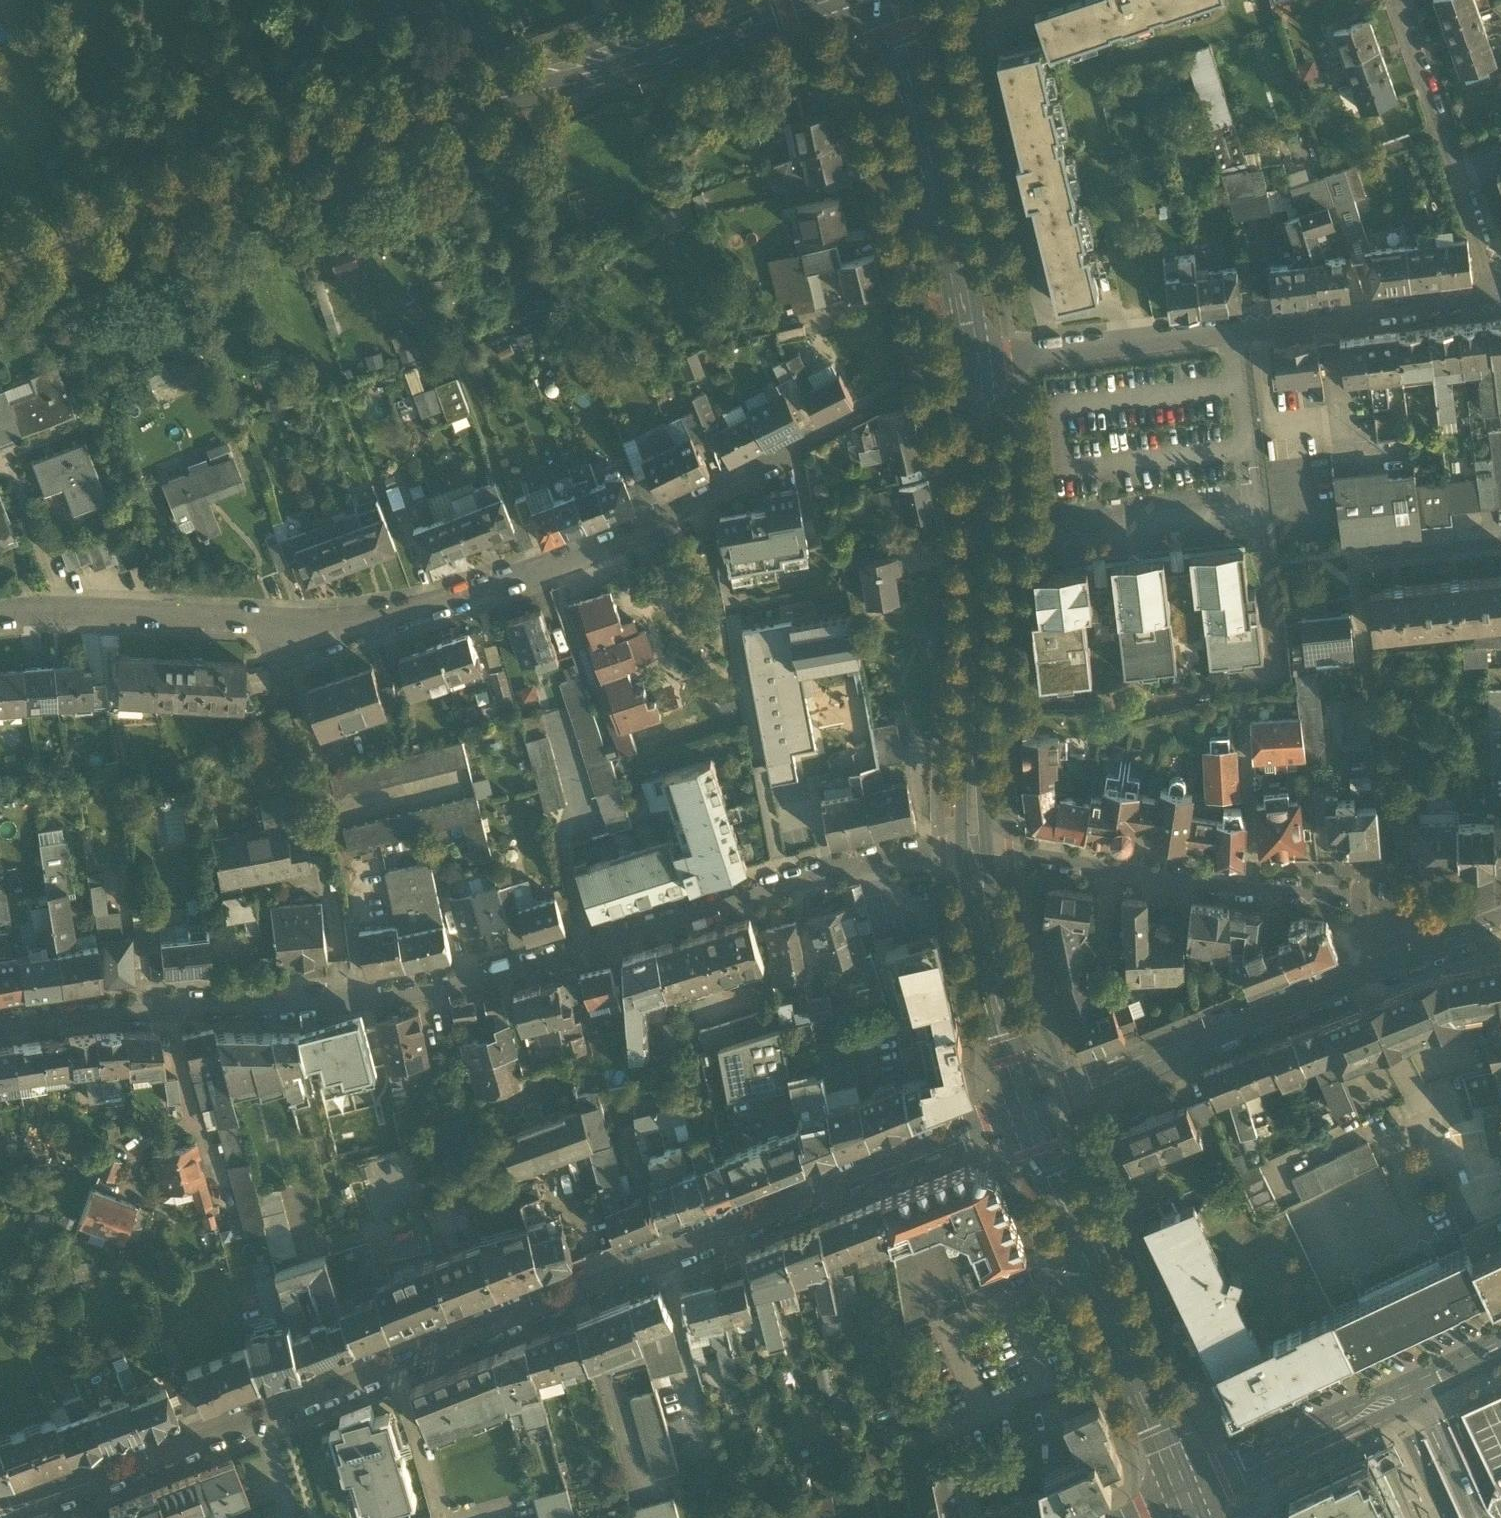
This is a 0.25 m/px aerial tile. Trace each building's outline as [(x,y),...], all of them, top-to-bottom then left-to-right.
[(596,13),(614,6),(612,0),(592,0),(596,13)] [(1036,13),(1047,46),(1050,54),(1050,55),(1066,50),(1096,39),(1113,34),(1112,32),(1121,29),(1122,31),(1153,20),(1152,19),(1162,15),(1163,17),(1179,11),(1209,1),(1211,0),(1097,0),(1051,16),(1049,9),(1036,13)] [(1049,9),(1051,16),(1097,0),(1074,0),(1049,9)] [(1444,25),(1479,13),(1474,0),(1435,0),(1444,25)] [(1209,1),(1179,11),(1182,19),(1212,9),(1209,1)] [(1444,25),(1452,48),(1487,36),(1479,13),(1444,25)] [(1153,20),(1122,31),(1125,38),(1155,28),(1153,20)] [(1334,32),(1344,60),(1379,48),(1369,20),(1334,32)] [(1461,76),(1464,75),(1487,67),(1497,64),(1487,36),(1452,48),(1461,76)] [(1096,39),(1066,50),(1069,57),(1099,47),(1096,39)] [(1185,53),(1229,199),(1238,197),(1252,194),(1290,186),(1286,174),(1283,165),(1249,170),(1245,158),(1210,45),(1185,53)] [(1042,56),(1050,54),(1047,46),(1041,49),(1042,56)] [(1051,275),(1057,304),(1100,294),(1093,267),(1089,252),(1089,250),(1084,251),(1082,241),(1087,240),(1079,209),(1075,210),(1073,200),(1077,199),(1074,186),(1066,155),(1063,143),(1059,144),(1057,134),(1061,133),(1053,101),(1048,102),(1046,92),(1051,91),(1050,89),(1047,74),(1042,56),(1041,49),(1040,47),(998,58),(1005,86),(1011,85),(1017,107),(1021,106),(1022,112),(1019,112),(1025,138),(1029,137),(1030,143),(1027,144),(1031,158),(1023,160),(1018,162),(1027,202),(1033,201),(1041,199),(1044,214),(1047,213),(1048,219),(1046,220),(1052,246),(1054,245),(1056,251),(1052,252),(1057,274),(1051,275)] [(1344,60),(1352,83),(1387,70),(1379,48),(1344,60)] [(1490,76),(1487,67),(1464,75),(1467,84),(1490,76)] [(1397,99),(1387,70),(1352,83),(1362,111),(1397,99)] [(1047,74),(1050,89),(1058,88),(1054,72),(1047,74)] [(1005,86),(1023,160),(1031,158),(1027,144),(1030,143),(1029,137),(1025,138),(1019,112),(1022,112),(1021,106),(1017,107),(1011,85),(1005,86)] [(775,93),(781,124),(784,123),(790,122),(790,121),(805,118),(799,92),(799,88),(775,93)] [(1053,101),(1061,133),(1068,131),(1061,99),(1053,101)] [(796,137),(800,155),(837,141),(832,113),(805,118),(790,121),(790,122),(793,138),(796,137)] [(784,123),(791,158),(800,155),(796,137),(793,138),(790,122),(784,123)] [(1383,143),(1387,155),(1414,146),(1410,134),(1383,143)] [(838,141),(837,141),(800,155),(791,158),(782,161),(784,168),(787,184),(810,179),(823,176),(843,172),(843,171),(844,171),(838,141)] [(1066,155),(1074,186),(1082,184),(1074,153),(1066,155)] [(1281,153),(1245,158),(1249,170),(1283,165),(1281,153)] [(777,170),(784,168),(782,161),(776,164),(777,170)] [(1356,165),(1345,169),(1355,199),(1366,196),(1356,165)] [(1291,188),(1310,181),(1306,167),(1286,174),(1290,186),(1291,188)] [(823,176),(825,190),(852,184),(849,169),(844,171),(843,171),(843,172),(823,176)] [(1371,249),(1355,199),(1345,169),(1326,176),(1335,203),(1350,252),(1354,262),(1366,261),(1365,250),(1371,249)] [(1326,176),(1318,179),(1328,206),(1335,203),(1326,176)] [(1291,188),(1300,215),(1328,206),(1318,179),(1310,181),(1291,188)] [(1287,209),(1290,219),(1300,215),(1291,188),(1290,186),(1252,194),(1256,215),(1272,213),(1287,209)] [(694,195),(700,214),(710,210),(704,192),(694,195)] [(1241,205),(1245,218),(1256,215),(1252,194),(1238,197),(1241,205)] [(809,235),(809,236),(827,232),(843,229),(846,228),(839,197),(802,205),(809,235)] [(1229,199),(1232,207),(1241,205),(1238,197),(1229,199)] [(1033,201),(1051,275),(1057,274),(1052,252),(1056,251),(1054,245),(1052,246),(1046,220),(1048,219),(1047,213),(1044,214),(1041,199),(1033,201)] [(678,207),(658,213),(664,232),(686,226),(684,221),(694,218),(690,202),(677,206),(678,207)] [(1232,207),(1236,219),(1245,218),(1241,205),(1232,207)] [(1158,208),(1160,219),(1173,217),(1171,206),(1158,208)] [(1300,215),(1315,260),(1325,259),(1316,229),(1324,226),(1334,224),(1328,206),(1300,215)] [(1079,209),(1087,240),(1095,238),(1087,207),(1079,209)] [(1300,251),(1301,262),(1315,260),(1300,215),(1290,219),(1288,219),(1293,233),(1299,252),(1300,251)] [(827,232),(829,245),(838,243),(843,229),(827,232)] [(1451,229),(1435,231),(1441,281),(1472,277),(1467,237),(1452,239),(1451,229)] [(1402,235),(1406,245),(1410,284),(1441,281),(1435,231),(1402,235)] [(809,236),(812,249),(829,245),(827,232),(809,236)] [(798,252),(812,249),(809,236),(809,235),(795,238),(798,252)] [(802,252),(807,271),(819,268),(840,263),(841,263),(837,244),(802,252)] [(1374,289),(1410,284),(1406,245),(1371,249),(1365,250),(1366,261),(1367,266),(1371,265),(1374,289)] [(1097,250),(1089,252),(1093,267),(1101,265),(1097,250)] [(801,309),(815,306),(807,271),(802,252),(788,255),(798,297),(801,309)] [(1171,314),(1201,310),(1197,276),(1194,252),(1175,254),(1176,259),(1165,261),(1171,314)] [(779,302),(798,297),(788,255),(769,259),(779,302)] [(848,297),(849,298),(882,290),(873,255),(841,263),(840,263),(848,297)] [(1235,266),(1237,266),(1240,291),(1257,289),(1246,255),(1234,256),(1235,266)] [(1345,257),(1325,259),(1315,260),(1319,296),(1349,293),(1345,257)] [(1272,266),(1276,301),(1319,296),(1315,260),(1301,262),(1272,266)] [(1209,274),(1197,276),(1201,310),(1242,305),(1240,291),(1237,266),(1235,266),(1208,270),(1209,274)] [(815,306),(827,303),(819,268),(807,271),(815,306)] [(1494,358),(1500,357),(1500,319),(1489,320),(1494,358)] [(1465,371),(1483,369),(1495,368),(1494,358),(1489,320),(1459,324),(1465,371)] [(777,329),(779,341),(806,335),(804,323),(777,329)] [(1446,373),(1465,371),(1459,324),(1429,327),(1435,375),(1446,373)] [(1404,380),(1435,376),(1435,375),(1429,327),(1398,331),(1403,374),(1404,380)] [(1387,375),(1403,374),(1398,331),(1366,335),(1371,376),(1371,377),(1387,375)] [(405,360),(415,357),(405,333),(396,337),(405,360)] [(1340,338),(1346,379),(1371,376),(1366,335),(1340,338)] [(1296,379),(1297,383),(1307,382),(1307,378),(1314,377),(1322,376),(1318,341),(1275,346),(1280,381),(1296,379)] [(572,343),(554,349),(560,366),(578,361),(572,343)] [(679,356),(687,377),(706,370),(698,349),(679,356)] [(803,391),(811,387),(807,379),(812,377),(810,372),(799,351),(787,357),(795,374),(803,391)] [(832,361),(810,372),(812,377),(807,379),(811,387),(838,374),(832,361)] [(185,362),(147,378),(152,390),(190,374),(185,362)] [(35,391),(9,401),(21,434),(75,414),(56,365),(29,375),(30,378),(35,391)] [(1500,407),(1495,368),(1483,369),(1484,374),(1482,374),(1479,378),(1483,409),(1500,407)] [(405,372),(414,396),(424,392),(416,369),(405,372)] [(485,373),(471,378),(476,391),(490,386),(485,373)] [(840,373),(838,374),(811,387),(803,391),(808,399),(817,418),(853,401),(840,373)] [(1447,379),(1446,373),(1435,375),(1435,376),(1440,414),(1456,412),(1452,382),(1449,378),(1447,379)] [(783,391),(791,407),(808,399),(803,391),(795,374),(782,381),(787,390),(783,391)] [(1390,398),(1387,375),(1371,377),(1374,401),(1390,398)] [(1313,384),(1315,397),(1325,395),(1322,376),(1314,377),(1315,384),(1313,384)] [(30,378),(4,388),(9,401),(35,391),(30,378)] [(457,380),(436,388),(444,410),(448,422),(470,413),(457,380)] [(743,398),(750,414),(771,403),(769,399),(770,398),(764,387),(743,398)] [(21,434),(9,401),(4,388),(0,390),(0,442),(21,434)] [(436,388),(424,392),(432,415),(444,410),(436,388)] [(698,407),(705,427),(718,421),(706,391),(694,396),(698,407)] [(750,414),(751,414),(765,445),(801,427),(791,407),(783,391),(770,398),(769,399),(771,403),(750,414)] [(422,418),(432,415),(424,392),(414,396),(415,399),(422,418)] [(730,425),(749,415),(742,401),(723,410),(730,425)] [(887,442),(887,445),(903,442),(901,431),(916,428),(911,406),(881,412),(884,425),(887,442)] [(682,414),(696,443),(709,437),(705,427),(698,407),(682,414)] [(1458,429),(1456,412),(1440,414),(1442,431),(1458,429)] [(666,422),(676,441),(696,479),(710,472),(703,457),(704,456),(699,447),(698,448),(696,443),(682,414),(666,422)] [(731,461),(765,445),(751,414),(749,415),(730,425),(721,429),(717,431),(723,443),(731,461)] [(853,426),(858,446),(873,442),(869,429),(867,419),(853,426)] [(713,447),(723,443),(717,431),(721,429),(718,421),(705,427),(709,437),(713,447)] [(645,432),(655,452),(676,441),(666,422),(645,432)] [(884,425),(869,429),(873,442),(873,445),(887,442),(884,425)] [(924,461),(916,428),(901,431),(903,442),(887,445),(890,457),(892,468),(924,461)] [(1493,468),(1500,467),(1500,428),(1489,429),(1492,456),(1493,468)] [(622,440),(637,479),(650,472),(643,458),(644,457),(636,435),(622,440)] [(62,487),(72,513),(107,500),(97,474),(85,440),(30,461),(43,494),(62,487)] [(206,449),(212,465),(231,457),(233,456),(227,441),(206,449)] [(662,496),(696,479),(676,441),(655,452),(644,457),(643,458),(650,472),(661,496),(662,496)] [(873,445),(873,442),(858,446),(863,464),(877,460),(873,445)] [(873,445),(877,460),(890,457),(887,445),(887,442),(873,445)] [(1481,506),(1494,505),(1491,481),(1495,481),(1493,468),(1492,456),(1475,458),(1478,479),(1481,506)] [(202,537),(203,539),(209,536),(208,534),(220,529),(214,515),(212,516),(206,499),(203,493),(240,478),(231,457),(212,465),(163,484),(175,513),(189,508),(196,526),(200,537),(202,537)] [(581,468),(586,479),(588,479),(592,488),(598,486),(590,465),(581,468)] [(1383,476),(1389,475),(1388,467),(1335,472),(1336,482),(1383,476)] [(1493,468),(1495,481),(1491,481),(1494,505),(1500,504),(1500,467),(1493,468)] [(608,482),(598,486),(610,518),(636,508),(635,507),(627,487),(623,476),(621,477),(619,471),(606,476),(608,482)] [(637,479),(639,482),(646,503),(661,496),(650,472),(637,479)] [(1389,475),(1383,476),(1390,536),(1422,533),(1421,525),(1416,484),(1415,472),(1389,475)] [(1344,541),(1390,536),(1383,476),(1336,482),(1344,541)] [(243,485),(240,478),(203,493),(206,499),(243,485)] [(827,478),(814,481),(818,498),(831,495),(827,478)] [(576,494),(592,488),(588,479),(586,479),(573,484),(576,494)] [(898,486),(906,521),(936,514),(928,479),(898,486)] [(1451,510),(1481,506),(1478,479),(1447,482),(1451,510)] [(635,507),(646,503),(639,482),(627,487),(635,507)] [(868,486),(872,502),(888,498),(884,482),(868,486)] [(1453,522),(1451,510),(1447,482),(1416,484),(1421,525),(1453,522)] [(471,483),(449,491),(452,498),(474,490),(471,483)] [(399,484),(387,489),(395,510),(407,506),(399,484)] [(474,490),(480,505),(494,499),(490,488),(488,484),(474,490)] [(498,485),(490,488),(494,499),(502,496),(498,485)] [(610,518),(598,486),(592,488),(576,494),(589,526),(610,518)] [(550,487),(527,495),(533,511),(555,502),(550,487)] [(752,567),(757,566),(775,563),(785,561),(784,554),(807,550),(809,550),(798,487),(767,493),(770,507),(720,516),(730,571),(732,571),(752,567)] [(452,498),(458,513),(480,505),(474,490),(452,498)] [(458,513),(452,498),(449,491),(428,499),(437,521),(458,513)] [(567,534),(589,526),(576,494),(555,502),(567,534)] [(17,540),(0,495),(0,546),(17,540)] [(535,517),(533,511),(527,495),(516,499),(524,522),(535,517)] [(502,496),(494,499),(480,505),(492,537),(515,529),(502,496)] [(416,504),(424,526),(437,521),(428,499),(416,504)] [(545,543),(567,534),(555,502),(533,511),(535,517),(545,543)] [(379,503),(357,512),(362,524),(384,516),(379,503)] [(480,505),(458,513),(471,545),(492,537),(480,505)] [(182,531),(196,526),(189,508),(175,513),(182,531)] [(357,512),(336,520),(340,532),(362,524),(357,512)] [(311,522),(314,528),(336,520),(333,513),(311,522)] [(458,513),(437,521),(449,553),(471,545),(458,513)] [(384,516),(362,524),(374,556),(396,548),(384,516)] [(280,541),(288,538),(281,519),(274,522),(277,533),(280,541)] [(336,520),(314,528),(319,540),(340,532),(336,520)] [(427,562),(449,553),(437,521),(424,526),(415,530),(427,562)] [(352,565),(374,556),(362,524),(340,532),(352,565)] [(296,549),(319,540),(314,528),(288,538),(280,541),(288,561),(299,556),(296,549)] [(331,573),(352,565),(340,532),(319,540),(331,573)] [(266,537),(279,571),(290,566),(288,561),(280,541),(277,533),(266,537)] [(80,564),(91,560),(86,547),(83,537),(71,542),(80,564)] [(106,565),(117,561),(112,548),(108,538),(97,543),(106,565)] [(135,539),(123,543),(132,566),(143,561),(135,539)] [(309,581),(331,573),(319,540),(296,549),(299,556),(309,581)] [(59,546),(67,569),(80,564),(71,542),(59,546)] [(94,569),(106,565),(97,543),(86,547),(91,560),(94,569)] [(120,570),(132,566),(123,543),(112,548),(117,561),(120,570)] [(1173,567),(1184,565),(1182,546),(1170,547),(1173,567)] [(1191,554),(1192,569),(1195,597),(1203,597),(1206,628),(1210,662),(1211,663),(1229,661),(1229,664),(1246,662),(1246,659),(1264,657),(1260,621),(1257,598),(1255,589),(1256,589),(1256,588),(1249,588),(1244,548),(1191,554)] [(842,554),(844,568),(863,564),(863,561),(869,560),(867,549),(842,554)] [(784,554),(785,561),(786,566),(809,562),(807,550),(784,554)] [(863,564),(870,604),(899,599),(894,571),(900,570),(898,555),(869,560),(863,561),(863,564)] [(1093,557),(1096,583),(1108,581),(1105,555),(1093,557)] [(1118,609),(1119,620),(1171,613),(1166,572),(1164,557),(1112,563),(1115,584),(1118,609)] [(777,575),(775,563),(757,566),(760,578),(777,575)] [(1202,628),(1206,628),(1203,597),(1195,597),(1192,569),(1184,570),(1184,568),(1181,565),(1179,565),(1176,566),(1174,568),(1174,571),(1166,572),(1171,613),(1173,631),(1177,631),(1178,636),(1182,638),(1185,638),(1189,639),(1192,638),(1196,637),(1199,636),(1202,633),(1202,628)] [(1034,624),(1036,639),(1087,632),(1086,619),(1084,610),(1092,609),(1090,587),(1087,566),(1035,572),(1040,613),(1033,613),(1033,615),(1034,624)] [(754,579),(752,567),(732,571),(734,583),(754,579)] [(1375,631),(1426,626),(1473,620),(1500,618),(1500,573),(1486,575),(1422,581),(1370,586),(1375,631)] [(1097,586),(1090,587),(1092,609),(1084,610),(1086,619),(1103,617),(1102,611),(1118,609),(1115,584),(1107,585),(1107,583),(1105,581),(1102,580),(1099,582),(1097,584),(1097,586)] [(613,730),(622,755),(638,749),(630,725),(662,715),(656,698),(650,700),(645,686),(636,689),(628,666),(655,657),(646,629),(639,631),(634,618),(623,622),(611,589),(569,603),(584,646),(586,645),(598,680),(595,681),(612,731),(613,730)] [(509,619),(523,661),(536,657),(556,650),(541,609),(509,619)] [(1306,659),(1340,655),(1354,654),(1350,612),(1302,617),(1306,659)] [(792,624),(791,625),(800,672),(802,671),(812,669),(860,660),(852,613),(792,624)] [(1173,631),(1171,613),(1119,620),(1125,672),(1125,673),(1143,671),(1143,674),(1160,672),(1159,669),(1177,667),(1177,666),(1173,631)] [(1473,620),(1476,647),(1487,646),(1500,645),(1500,618),(1473,620)] [(791,625),(792,624),(792,621),(743,630),(768,763),(777,761),(781,781),(799,778),(794,751),(816,746),(806,693),(802,671),(800,672),(791,625)] [(469,632),(438,643),(451,679),(483,667),(479,655),(477,656),(469,632)] [(1092,676),(1087,632),(1036,639),(1041,682),(1058,680),(1058,683),(1075,682),(1075,679),(1092,676)] [(498,641),(485,644),(490,665),(503,662),(498,641)] [(451,681),(451,679),(438,643),(400,656),(406,672),(404,673),(412,694),(451,681)] [(586,645),(584,646),(580,647),(591,682),(595,681),(598,680),(586,645)] [(1463,647),(1464,667),(1488,666),(1487,646),(1476,647),(1463,647)] [(556,650),(536,657),(539,666),(559,659),(556,650)] [(1354,654),(1340,655),(1341,663),(1355,662),(1354,654)] [(155,703),(155,702),(154,698),(156,657),(118,655),(117,684),(116,701),(117,701),(142,703),(155,703)] [(244,662),(156,657),(154,698),(155,702),(169,702),(169,704),(207,706),(207,704),(220,705),(220,707),(242,708),(244,662)] [(564,666),(568,680),(581,675),(576,662),(564,666)] [(82,663),(53,665),(56,703),(73,702),(91,701),(92,701),(91,683),(90,670),(82,670),(82,663)] [(24,706),(56,703),(53,665),(21,668),(24,706)] [(311,702),(323,735),(360,722),(358,719),(388,708),(387,708),(380,687),(373,666),(309,688),(314,702),(311,702)] [(1488,687),(1500,687),(1500,666),(1488,667),(1488,687)] [(24,706),(21,668),(0,669),(0,707),(24,706)] [(491,671),(498,694),(504,693),(511,691),(505,668),(491,671)] [(802,671),(806,693),(816,691),(812,669),(802,671)] [(1296,675),(1298,697),(1298,698),(1320,696),(1317,672),(1296,675)] [(561,682),(565,693),(585,687),(581,675),(568,680),(561,682)] [(91,705),(108,704),(104,683),(104,682),(91,683),(92,701),(91,701),(91,705)] [(380,687),(387,708),(399,704),(394,682),(380,687)] [(535,682),(520,686),(524,701),(539,697),(535,682)] [(117,684),(104,683),(108,704),(109,707),(117,707),(117,701),(116,701),(117,684)] [(565,693),(569,705),(588,698),(585,687),(565,693)] [(1488,687),(1494,814),(1496,863),(1500,863),(1500,687),(1488,687)] [(505,699),(509,711),(516,709),(511,691),(504,693),(505,699)] [(1350,753),(1372,751),(1364,695),(1349,697),(1346,719),(1349,753),(1350,753)] [(1325,744),(1320,696),(1298,698),(1301,718),(1305,759),(1306,768),(1320,766),(1317,745),(1325,744)] [(592,709),(588,698),(569,705),(573,716),(592,709)] [(509,711),(505,699),(482,706),(485,718),(509,711)] [(92,710),(91,705),(91,701),(73,702),(74,711),(92,710)] [(117,701),(117,707),(117,714),(141,715),(142,703),(117,701)] [(556,742),(576,735),(565,703),(544,710),(556,742)] [(596,720),(592,709),(573,716),(576,727),(596,720)] [(1297,770),(1296,760),(1305,759),(1301,718),(1251,721),(1254,762),(1266,761),(1266,771),(1276,771),(1276,772),(1288,771),(1288,770),(1297,770)] [(600,731),(596,720),(576,727),(580,738),(600,731)] [(879,766),(880,766),(904,761),(897,722),(872,727),(879,766)] [(335,753),(363,749),(360,728),(333,732),(335,753)] [(603,742),(600,731),(580,738),(583,749),(603,742)] [(1060,760),(1060,757),(1059,741),(1059,738),(1049,738),(1049,734),(1037,734),(1037,738),(1023,738),(1024,774),(1025,774),(1025,776),(1054,775),(1054,773),(1057,773),(1057,760),(1060,760)] [(527,742),(530,754),(551,748),(548,737),(527,742)] [(1207,752),(1209,797),(1237,796),(1235,750),(1230,750),(1229,737),(1211,738),(1211,751),(1207,752)] [(1067,740),(1059,741),(1060,757),(1068,757),(1067,740)] [(463,741),(450,744),(456,767),(469,764),(463,741)] [(607,753),(603,742),(583,749),(587,760),(607,753)] [(450,744),(437,747),(443,771),(456,767),(450,744)] [(1113,756),(1123,757),(1124,748),(1115,746),(1113,756)] [(437,747),(424,751),(430,774),(443,771),(437,747)] [(530,754),(533,765),(554,760),(551,748),(530,754)] [(1130,759),(1140,760),(1142,750),(1132,749),(1130,759)] [(424,751),(411,754),(417,777),(430,774),(424,751)] [(288,755),(293,775),(303,772),(297,752),(288,755)] [(611,764),(607,753),(587,760),(590,771),(611,764)] [(411,754),(399,757),(404,781),(417,777),(411,754)] [(391,784),(404,781),(399,757),(385,761),(391,784)] [(533,765),(536,777),(557,771),(554,760),(533,765)] [(684,837),(675,840),(687,879),(689,878),(691,886),(700,883),(696,871),(708,868),(719,864),(723,876),(747,868),(712,760),(644,782),(643,782),(652,810),(654,810),(650,797),(669,791),(673,803),(684,837)] [(377,788),(391,784),(385,761),(371,764),(377,788)] [(771,783),(781,781),(777,761),(768,763),(771,783)] [(766,763),(754,765),(769,857),(782,855),(766,763)] [(363,791),(377,788),(371,764),(357,768),(363,791)] [(615,775),(611,764),(590,771),(594,782),(615,775)] [(879,766),(860,770),(865,791),(876,789),(875,784),(883,782),(880,766),(879,766)] [(349,795),(363,791),(357,768),(343,771),(349,795)] [(855,793),(865,791),(860,770),(851,772),(853,784),(855,793)] [(335,798),(349,795),(343,771),(329,775),(335,798)] [(536,777),(539,788),(560,783),(557,771),(536,777)] [(618,786),(615,775),(594,782),(597,794),(618,786)] [(1054,782),(1054,775),(1025,776),(1025,786),(1054,782)] [(1092,797),(1091,803),(1085,837),(1090,838),(1089,839),(1092,840),(1094,841),(1097,842),(1100,842),(1102,842),(1105,841),(1105,840),(1110,841),(1110,839),(1115,839),(1114,842),(1118,842),(1121,843),(1124,843),(1126,842),(1129,841),(1131,838),(1132,835),(1132,833),(1133,828),(1155,832),(1153,842),(1159,843),(1159,845),(1161,848),(1165,849),(1169,850),(1174,850),(1178,848),(1178,846),(1184,847),(1184,845),(1216,850),(1217,822),(1189,817),(1192,793),(1185,792),(1186,786),(1185,782),(1184,780),(1181,778),(1179,777),(1176,778),(1173,779),(1171,781),(1170,783),(1169,790),(1161,788),(1160,798),(1160,800),(1156,799),(1156,797),(1142,795),(1141,797),(1138,796),(1138,794),(1140,780),(1107,775),(1103,799),(1092,797)] [(1349,778),(1351,797),(1355,797),(1356,805),(1376,804),(1374,776),(1349,778)] [(477,795),(478,798),(494,794),(489,777),(473,781),(477,795)] [(876,789),(865,791),(874,835),(917,826),(908,782),(876,789)] [(1037,828),(1054,831),(1060,801),(1057,801),(1054,782),(1025,786),(1025,787),(1029,820),(1037,829),(1037,828)] [(539,788),(542,800),(563,794),(560,783),(539,788)] [(820,791),(822,800),(855,793),(853,784),(820,791)] [(592,795),(598,811),(624,802),(618,786),(597,794),(592,795)] [(650,797),(654,810),(673,803),(669,791),(650,797)] [(831,844),(874,835),(865,791),(855,793),(822,800),(831,844)] [(1277,857),(1278,858),(1283,858),(1288,857),(1291,855),(1293,852),(1295,852),(1295,846),(1303,845),(1298,801),(1290,802),(1288,792),(1264,795),(1266,805),(1257,806),(1263,850),(1271,849),(1271,855),(1274,855),(1277,857)] [(1380,848),(1376,804),(1356,805),(1355,797),(1351,797),(1338,798),(1338,793),(1326,794),(1329,835),(1338,834),(1339,842),(1337,844),(1337,849),(1341,852),(1346,851),(1348,850),(1358,849),(1358,850),(1380,848)] [(542,800),(545,811),(566,806),(563,794),(542,800)] [(477,795),(464,798),(469,822),(483,819),(478,798),(477,795)] [(1389,825),(1413,825),(1413,795),(1387,795),(1389,820),(1389,825)] [(1061,797),(1060,801),(1054,831),(1085,837),(1091,803),(1061,797)] [(264,818),(266,832),(287,828),(282,798),(259,803),(262,819),(264,818)] [(464,798),(450,802),(456,825),(464,823),(469,822),(464,798)] [(1420,863),(1460,863),(1458,815),(1457,809),(1457,799),(1428,799),(1428,809),(1420,809),(1420,819),(1418,819),(1418,849),(1420,849),(1420,863)] [(450,802),(437,805),(443,829),(456,825),(450,802)] [(598,811),(601,822),(627,813),(624,802),(598,811)] [(437,805),(424,809),(430,832),(443,829),(437,805)] [(424,809),(411,812),(417,835),(430,832),(424,809)] [(1215,864),(1239,865),(1245,859),(1246,823),(1244,823),(1241,809),(1224,809),(1223,822),(1217,822),(1216,850),(1215,864)] [(403,839),(417,835),(411,812),(397,815),(403,839)] [(632,826),(627,813),(601,822),(605,834),(632,826)] [(1468,814),(1458,815),(1460,863),(1496,863),(1494,814),(1488,814),(1488,820),(1469,820),(1468,814)] [(390,842),(403,839),(397,815),(384,819),(390,842)] [(206,818),(211,843),(211,842),(219,840),(214,816),(206,818)] [(376,846),(390,842),(384,819),(370,822),(376,846)] [(492,855),(483,819),(469,822),(464,823),(467,832),(474,859),(492,855)] [(363,849),(376,846),(370,822),(357,826),(363,849)] [(287,829),(291,851),(307,848),(303,826),(287,829)] [(350,852),(363,849),(357,826),(344,829),(350,852)] [(287,829),(287,828),(266,832),(219,840),(211,842),(211,843),(219,884),(240,880),(295,870),(291,851),(287,829)] [(42,832),(44,843),(62,840),(61,829),(42,832)] [(66,839),(62,840),(44,843),(40,843),(49,907),(56,952),(76,949),(74,938),(67,898),(66,892),(74,891),(66,839)] [(677,882),(687,879),(675,840),(674,839),(578,870),(578,871),(593,918),(679,890),(677,882)] [(308,848),(307,848),(291,851),(295,870),(312,867),(308,848)] [(397,926),(399,934),(444,925),(438,899),(431,863),(386,873),(397,926)] [(712,880),(723,876),(719,864),(708,868),(712,880)] [(240,880),(241,885),(313,872),(312,867),(295,870),(240,880)] [(508,917),(515,947),(528,942),(518,910),(519,910),(512,884),(509,871),(495,874),(497,888),(498,888),(503,905),(506,918),(508,917)] [(88,876),(90,886),(104,884),(103,874),(88,876)] [(690,887),(687,879),(677,882),(679,890),(690,887)] [(241,885),(240,880),(219,884),(221,897),(219,897),(220,899),(222,899),(225,922),(243,919),(256,917),(256,915),(253,899),(243,901),(241,885)] [(512,884),(519,910),(536,904),(529,880),(512,884)] [(93,915),(95,915),(107,914),(104,884),(90,886),(93,915)] [(852,906),(854,911),(867,908),(861,884),(844,888),(848,907),(852,906)] [(497,888),(454,901),(462,931),(504,920),(500,906),(503,905),(498,888),(497,888)] [(556,898),(566,931),(575,928),(565,888),(554,891),(556,898)] [(10,920),(5,889),(0,889),(0,922),(10,920)] [(1044,923),(1045,923),(1077,927),(1088,929),(1093,896),(1048,890),(1044,923)] [(518,910),(528,942),(566,931),(556,898),(536,904),(519,910),(518,910)] [(1125,940),(1127,988),(1151,987),(1185,986),(1182,938),(1182,936),(1154,938),(1153,925),(1148,925),(1147,903),(1123,900),(1124,940),(1125,940)] [(280,959),(281,969),(328,964),(322,905),(270,910),(276,960),(280,959)] [(848,907),(829,913),(838,942),(860,936),(857,922),(854,911),(852,906),(848,907)] [(1192,906),(1187,946),(1212,949),(1211,955),(1231,958),(1229,911),(1209,908),(1192,906)] [(45,946),(46,954),(56,952),(49,907),(32,910),(35,930),(39,930),(41,946),(45,946)] [(1250,990),(1291,974),(1279,945),(1279,944),(1265,950),(1261,952),(1258,946),(1262,915),(1246,913),(1229,911),(1231,958),(1231,963),(1239,963),(1250,990)] [(95,915),(98,941),(123,939),(120,912),(107,914),(95,915)] [(816,948),(838,942),(829,913),(807,919),(815,949),(816,948)] [(256,915),(256,917),(243,919),(246,933),(259,931),(256,915)] [(857,922),(860,936),(872,932),(869,919),(857,922)] [(749,920),(702,935),(717,981),(764,966),(749,920)] [(1293,939),(1279,945),(1291,974),(1305,968),(1322,962),(1322,961),(1338,955),(1338,954),(1337,953),(1328,930),(1329,928),(1327,924),(1323,922),(1322,923),(1302,920),(1292,924),(1289,930),(1293,939)] [(767,930),(773,961),(802,954),(796,923),(767,930)] [(1045,923),(1057,983),(1082,978),(1087,978),(1086,976),(1081,977),(1076,948),(1081,947),(1077,927),(1045,923)] [(160,925),(147,927),(149,953),(161,952),(160,942),(161,942),(160,925)] [(452,959),(444,925),(399,934),(406,969),(452,959)] [(367,975),(406,969),(399,934),(397,926),(359,933),(367,975)] [(136,954),(149,953),(147,927),(134,929),(136,954)] [(161,952),(164,977),(212,972),(211,964),(207,927),(187,930),(188,939),(161,942),(160,942),(161,952)] [(87,947),(96,946),(95,934),(74,938),(76,949),(87,947)] [(707,984),(717,981),(702,935),(693,938),(707,984)] [(866,956),(860,936),(838,942),(816,948),(822,969),(860,959),(866,957),(866,956)] [(907,1081),(904,1082),(914,1125),(946,1112),(944,1104),(959,1098),(955,1077),(960,1076),(956,1056),(961,1055),(963,1054),(962,1047),(959,1033),(958,1033),(957,1027),(958,1027),(938,937),(917,942),(917,943),(886,951),(903,1012),(914,1010),(919,1033),(911,1035),(913,1043),(899,1046),(907,1081)] [(668,997),(707,984),(693,938),(658,949),(667,991),(668,997)] [(131,939),(123,939),(98,941),(103,985),(134,982),(131,939)] [(41,946),(29,947),(30,956),(46,954),(45,946),(41,946)] [(96,946),(87,947),(91,987),(101,986),(96,946)] [(1188,953),(1211,955),(1212,949),(1187,946),(1188,953)] [(62,992),(91,987),(87,947),(76,949),(56,952),(62,992)] [(1086,976),(1081,947),(1076,948),(1081,977),(1086,976)] [(660,992),(667,991),(658,949),(652,951),(660,992)] [(652,995),(660,992),(652,951),(624,960),(624,967),(627,1009),(628,1028),(630,1058),(649,1056),(645,1002),(654,1000),(652,995)] [(62,992),(56,952),(46,954),(30,956),(29,956),(34,996),(62,993),(62,992)] [(806,978),(802,954),(773,961),(771,962),(774,986),(806,978)] [(24,998),(34,996),(29,956),(17,958),(24,998)] [(24,998),(17,958),(0,962),(0,998),(1,1002),(24,998)] [(856,993),(862,1012),(887,1004),(872,958),(861,962),(870,988),(856,993)] [(1496,1073),(1500,1072),(1500,964),(1446,974),(1451,1001),(1461,999),(1465,1019),(1486,1015),(1496,1073)] [(627,1009),(624,967),(611,970),(621,1010),(627,1009)] [(582,977),(590,1007),(608,1002),(611,1013),(621,1010),(611,970),(596,974),(582,977)] [(1462,1020),(1465,1019),(1461,999),(1451,1001),(1446,974),(1420,985),(1385,999),(1403,1044),(1462,1020)] [(1096,1016),(1082,978),(1057,983),(1073,1025),(1096,1016)] [(550,1024),(559,1021),(566,1020),(567,1022),(576,1021),(573,1005),(565,1007),(560,988),(559,981),(541,987),(550,1024)] [(560,988),(565,1007),(573,1005),(578,1004),(574,984),(560,988)] [(542,1043),(563,1038),(559,1021),(550,1024),(541,987),(514,995),(523,1031),(538,1027),(542,1043)] [(828,1015),(829,1021),(834,1020),(830,998),(807,1002),(809,1011),(811,1019),(828,1015)] [(484,1003),(488,1017),(493,1016),(507,1014),(503,999),(484,1003)] [(1365,1016),(1380,1053),(1403,1044),(1385,999),(1362,1008),(1363,1011),(1365,1016)] [(1129,1006),(1135,1020),(1146,1016),(1140,1001),(1129,1006)] [(590,1007),(592,1017),(611,1013),(608,1002),(590,1007)] [(453,1008),(457,1027),(461,1026),(460,1022),(477,1020),(475,1005),(453,1008)] [(1114,1011),(1123,1034),(1138,1029),(1135,1020),(1129,1006),(1114,1011)] [(777,1009),(780,1030),(793,1028),(790,1007),(777,1009)] [(1072,1025),(1083,1057),(1126,1041),(1123,1034),(1114,1011),(1114,1009),(1096,1016),(1073,1025),(1072,1025)] [(1361,1009),(1352,1013),(1359,1018),(1365,1016),(1363,1011),(1361,1009)] [(812,1024),(811,1019),(809,1011),(794,1014),(796,1027),(812,1024)] [(761,1013),(730,1023),(737,1043),(768,1033),(761,1013)] [(1320,1025),(1339,1070),(1358,1062),(1380,1053),(1365,1016),(1359,1018),(1352,1013),(1320,1025)] [(377,1021),(383,1047),(425,1040),(419,1014),(377,1021)] [(495,1028),(509,1024),(507,1014),(493,1016),(495,1028)] [(361,1016),(300,1036),(324,1030),(360,1021),(374,1076),(377,1076),(361,1016)] [(581,1020),(576,1021),(567,1022),(566,1020),(559,1021),(563,1038),(566,1051),(567,1055),(575,1053),(586,1049),(581,1020)] [(324,1030),(300,1036),(308,1067),(319,1065),(327,1096),(376,1083),(374,1076),(360,1021),(324,1030)] [(706,1053),(737,1043),(730,1023),(699,1033),(706,1053)] [(499,1040),(489,1043),(494,1063),(518,1057),(509,1024),(495,1028),(499,1040)] [(1320,1025),(1294,1036),(1308,1069),(1316,1066),(1319,1065),(1320,1068),(1317,1069),(1328,1095),(1335,1112),(1353,1104),(1339,1070),(1320,1025)] [(674,1026),(665,1026),(664,1026),(667,1047),(677,1045),(674,1026)] [(720,1049),(729,1099),(779,1090),(792,1088),(790,1081),(783,1042),(780,1030),(720,1049)] [(183,1038),(191,1071),(199,1069),(208,1067),(209,1066),(216,1093),(229,1090),(228,1088),(215,1035),(213,1031),(183,1038)] [(124,1075),(129,1075),(123,1035),(95,1036),(103,1095),(121,1092),(119,1081),(114,1075),(118,1072),(119,1071),(123,1071),(124,1075)] [(159,1035),(123,1035),(129,1075),(129,1076),(146,1074),(150,1079),(165,1077),(159,1035)] [(272,1036),(215,1035),(228,1088),(255,1082),(257,1089),(285,1081),(272,1036)] [(298,1035),(272,1036),(285,1081),(287,1089),(290,1100),(305,1096),(299,1075),(295,1075),(294,1071),(306,1068),(298,1035)] [(309,1070),(308,1067),(300,1036),(300,1035),(298,1035),(306,1068),(307,1070),(309,1070)] [(104,1098),(103,1095),(95,1036),(68,1040),(73,1076),(85,1074),(89,1101),(104,1098)] [(1294,1036),(1279,1042),(1295,1080),(1301,1077),(1299,1073),(1303,1071),(1308,1069),(1294,1036)] [(607,1038),(607,1037),(594,1040),(596,1051),(608,1049),(607,1038)] [(45,1079),(73,1076),(68,1040),(41,1044),(45,1079)] [(383,1047),(389,1074),(399,1072),(430,1066),(425,1040),(383,1047)] [(469,1070),(494,1063),(489,1043),(479,1045),(478,1040),(463,1045),(469,1070)] [(1289,1082),(1295,1080),(1279,1042),(1274,1044),(1289,1082)] [(46,1080),(45,1079),(41,1044),(13,1049),(19,1084),(46,1080)] [(1283,1085),(1289,1082),(1274,1044),(1267,1047),(1281,1080),(1283,1084),(1283,1085)] [(1269,1084),(1281,1080),(1267,1047),(1232,1061),(1245,1094),(1251,1113),(1263,1109),(1257,1089),(1269,1084)] [(534,1071),(557,1065),(554,1054),(552,1048),(530,1055),(534,1071)] [(19,1084),(13,1049),(0,1051),(0,1087),(19,1084)] [(566,1051),(554,1054),(557,1065),(570,1061),(567,1055),(566,1051)] [(570,1061),(574,1073),(581,1071),(575,1053),(567,1055),(570,1061)] [(969,1094),(961,1055),(956,1056),(960,1076),(955,1077),(959,1098),(969,1094)] [(523,1078),(518,1057),(494,1063),(469,1070),(478,1102),(521,1090),(523,1078)] [(683,1061),(689,1084),(699,1081),(694,1058),(683,1061)] [(1255,1125),(1251,1113),(1245,1094),(1232,1061),(1204,1072),(1217,1105),(1231,1099),(1242,1136),(1257,1132),(1255,1125)] [(202,1083),(210,1110),(214,1109),(219,1108),(215,1093),(216,1093),(209,1066),(208,1067),(199,1069),(202,1083)] [(191,1071),(194,1084),(202,1083),(199,1069),(191,1071)] [(404,1091),(399,1072),(389,1074),(394,1093),(404,1091)] [(798,1126),(798,1129),(800,1129),(807,1167),(838,1154),(830,1111),(829,1106),(826,1092),(822,1074),(790,1081),(792,1088),(795,1106),(811,1102),(815,1122),(798,1126)] [(45,1079),(46,1080),(47,1092),(75,1089),(73,1076),(45,1079)] [(164,1082),(168,1107),(181,1105),(177,1080),(164,1082)] [(285,1081),(257,1089),(259,1096),(287,1089),(285,1081)] [(230,1096),(257,1089),(255,1082),(228,1088),(229,1090),(230,1096)] [(904,1082),(875,1093),(885,1136),(914,1125),(904,1082)] [(210,1110),(202,1083),(194,1084),(202,1112),(210,1110)] [(0,1087),(0,1102),(21,1099),(19,1084),(0,1087)] [(826,1092),(829,1106),(837,1104),(861,1099),(856,1084),(826,1092)] [(792,1088),(779,1090),(783,1108),(795,1106),(792,1088)] [(218,1129),(219,1129),(238,1124),(230,1096),(229,1090),(216,1093),(215,1093),(219,1108),(214,1109),(214,1110),(219,1129),(218,1129)] [(394,1093),(399,1116),(411,1113),(406,1091),(404,1091),(394,1093)] [(659,1097),(662,1110),(678,1105),(677,1098),(675,1091),(658,1095),(659,1097)] [(582,1109),(594,1148),(603,1145),(612,1143),(611,1142),(601,1102),(598,1092),(578,1096),(582,1109)] [(871,1141),(885,1136),(875,1093),(861,1099),(871,1141)] [(634,1103),(635,1116),(657,1111),(662,1110),(659,1097),(634,1103)] [(838,1110),(830,1111),(838,1154),(870,1142),(871,1141),(861,1099),(837,1104),(838,1110)] [(1188,1108),(1196,1128),(1216,1119),(1209,1099),(1188,1108)] [(682,1104),(678,1105),(662,1110),(657,1111),(660,1127),(686,1120),(682,1104)] [(1119,1135),(1130,1163),(1145,1157),(1147,1163),(1186,1147),(1184,1141),(1199,1135),(1196,1128),(1188,1108),(1187,1107),(1175,1112),(1175,1111),(1130,1129),(1131,1130),(1119,1135)] [(210,1110),(202,1112),(207,1132),(219,1129),(218,1129),(219,1129),(214,1110),(214,1109),(210,1110)] [(499,1139),(517,1176),(540,1168),(591,1150),(594,1149),(594,1148),(582,1109),(581,1109),(567,1114),(547,1122),(535,1126),(499,1139)] [(1251,1113),(1255,1125),(1266,1122),(1263,1109),(1251,1113)] [(636,1133),(660,1127),(657,1111),(635,1116),(636,1133)] [(1270,1135),(1266,1122),(1255,1125),(1257,1132),(1259,1139),(1270,1135)] [(219,1129),(229,1168),(248,1163),(238,1124),(219,1129)] [(108,1128),(110,1146),(121,1138),(119,1127),(108,1128)] [(798,1129),(760,1144),(775,1180),(807,1167),(800,1129),(798,1129)] [(1242,1136),(1246,1152),(1261,1148),(1259,1139),(1257,1132),(1242,1136)] [(691,1141),(699,1168),(711,1205),(734,1196),(725,1158),(716,1161),(708,1163),(706,1158),(712,1157),(713,1155),(713,1154),(707,1134),(691,1139),(691,1141)] [(1184,1141),(1186,1147),(1201,1141),(1199,1135),(1184,1141)] [(591,1150),(607,1211),(630,1202),(629,1198),(626,1199),(612,1143),(603,1145),(594,1148),(594,1149),(591,1150)] [(1346,1153),(1351,1164),(1373,1153),(1368,1143),(1346,1153)] [(666,1149),(667,1151),(673,1177),(686,1215),(711,1205),(699,1168),(683,1173),(682,1168),(687,1167),(688,1165),(682,1144),(666,1149)] [(760,1144),(725,1158),(734,1196),(775,1180),(760,1144)] [(152,1157),(163,1196),(173,1193),(189,1189),(206,1184),(202,1172),(198,1174),(195,1161),(199,1160),(195,1146),(152,1157)] [(661,1225),(686,1215),(673,1177),(667,1151),(651,1156),(656,1176),(656,1177),(657,1178),(658,1179),(659,1178),(663,1177),(664,1182),(650,1186),(661,1225)] [(708,1163),(716,1161),(714,1153),(713,1154),(713,1155),(712,1157),(706,1158),(708,1163)] [(1237,1174),(1249,1169),(1243,1153),(1230,1158),(1237,1175),(1237,1174)] [(1346,1180),(1357,1175),(1351,1164),(1346,1153),(1335,1158),(1346,1180)] [(1378,1164),(1373,1153),(1351,1164),(1357,1175),(1378,1164)] [(98,1177),(113,1183),(121,1162),(106,1157),(98,1177)] [(1132,1169),(1147,1163),(1145,1157),(1130,1163),(1132,1169)] [(1335,1185),(1346,1180),(1335,1158),(1325,1163),(1335,1185)] [(229,1168),(238,1199),(256,1194),(248,1163),(229,1168)] [(1324,1190),(1335,1185),(1325,1163),(1314,1169),(1319,1179),(1324,1190)] [(1237,1174),(1243,1186),(1264,1176),(1258,1164),(1249,1169),(1237,1174)] [(969,1241),(982,1274),(1027,1256),(996,1178),(969,1166),(883,1201),(892,1248),(892,1249),(942,1229),(949,1232),(946,1238),(950,1247),(960,1243),(962,1238),(969,1241)] [(548,1193),(540,1168),(517,1176),(515,1177),(522,1200),(540,1195),(548,1193)] [(1292,1179),(1297,1190),(1319,1179),(1314,1169),(1292,1179)] [(1270,1188),(1264,1176),(1243,1186),(1248,1198),(1270,1188)] [(1324,1190),(1319,1179),(1297,1190),(1302,1201),(1303,1200),(1324,1190)] [(213,1210),(206,1184),(189,1189),(193,1202),(196,1215),(213,1210)] [(1275,1199),(1270,1188),(1248,1198),(1254,1209),(1275,1199)] [(176,1207),(193,1202),(189,1189),(173,1193),(176,1207)] [(257,1195),(260,1206),(283,1200),(280,1190),(257,1195)] [(79,1225),(89,1229),(83,1244),(115,1256),(121,1241),(122,1241),(123,1239),(129,1241),(136,1240),(141,1227),(136,1222),(131,1220),(135,1208),(92,1191),(79,1225)] [(266,1233),(256,1194),(238,1199),(248,1237),(266,1233)] [(522,1200),(528,1223),(547,1217),(540,1195),(522,1200)] [(607,1211),(616,1244),(654,1228),(642,1197),(630,1202),(607,1211)] [(1281,1211),(1275,1199),(1254,1209),(1259,1221),(1281,1211)] [(260,1206),(263,1217),(286,1211),(283,1200),(260,1206)] [(882,1201),(841,1217),(855,1251),(874,1243),(880,1246),(882,1251),(892,1248),(883,1201),(882,1201)] [(1213,1371),(1229,1404),(1230,1406),(1238,1402),(1242,1410),(1243,1410),(1281,1391),(1294,1385),(1308,1378),(1320,1372),(1326,1370),(1339,1363),(1354,1356),(1334,1313),(1333,1312),(1261,1347),(1252,1328),(1247,1331),(1229,1293),(1236,1290),(1238,1283),(1239,1284),(1242,1274),(1232,1271),(1229,1280),(1224,1283),(1202,1238),(1208,1235),(1198,1214),(1194,1206),(1149,1223),(1157,1240),(1161,1238),(1176,1268),(1171,1270),(1179,1286),(1183,1283),(1190,1297),(1186,1299),(1191,1310),(1183,1313),(1193,1334),(1197,1332),(1206,1350),(1202,1352),(1211,1372),(1213,1371)] [(263,1217),(265,1228),(288,1222),(286,1211),(263,1217)] [(60,1214),(60,1227),(73,1232),(77,1221),(60,1214)] [(1488,1292),(1500,1286),(1500,1214),(1477,1225),(1460,1233),(1468,1249),(1488,1292)] [(214,1215),(201,1218),(205,1231),(218,1228),(214,1215)] [(528,1223),(529,1224),(543,1273),(573,1261),(562,1226),(550,1229),(547,1217),(528,1223)] [(838,1258),(855,1251),(841,1217),(820,1226),(828,1262),(838,1258)] [(53,1224),(31,1220),(27,1238),(49,1242),(53,1224)] [(265,1228),(268,1239),(291,1233),(288,1222),(265,1228)] [(534,1277),(543,1273),(529,1224),(520,1228),(534,1277)] [(836,1300),(828,1262),(820,1226),(792,1237),(803,1281),(809,1280),(808,1276),(817,1274),(822,1274),(823,1276),(823,1278),(819,1279),(817,1285),(822,1309),(837,1306),(835,1300),(836,1300)] [(511,1286),(534,1277),(520,1228),(516,1230),(482,1239),(483,1243),(497,1292),(511,1286)] [(268,1239),(271,1250),(294,1244),(291,1233),(268,1239)] [(795,1283),(803,1281),(792,1237),(785,1240),(795,1283)] [(794,1283),(795,1283),(785,1240),(784,1240),(748,1255),(762,1312),(763,1318),(770,1347),(783,1344),(769,1289),(775,1288),(777,1295),(781,1294),(783,1300),(797,1296),(794,1283)] [(459,1307),(497,1292),(483,1243),(447,1257),(459,1307)] [(271,1250),(274,1261),(297,1255),(294,1244),(271,1250)] [(1334,1313),(1354,1356),(1460,1305),(1488,1292),(1468,1249),(1440,1262),(1438,1259),(1400,1278),(1359,1297),(1360,1300),(1334,1313)] [(315,1364),(357,1348),(345,1318),(340,1302),(326,1257),(277,1274),(286,1309),(290,1308),(301,1305),(294,1282),(313,1275),(320,1299),(327,1320),(329,1325),(315,1330),(309,1332),(306,1333),(315,1364)] [(449,1311),(459,1307),(447,1257),(436,1261),(449,1310),(449,1311)] [(828,1262),(836,1300),(848,1298),(858,1296),(853,1274),(844,1276),(841,1260),(838,1258),(828,1262)] [(393,1279),(390,1280),(401,1324),(413,1319),(415,1324),(449,1310),(436,1261),(418,1268),(412,1267),(409,1267),(403,1268),(397,1273),(394,1277),(393,1279)] [(390,1334),(415,1324),(413,1319),(401,1324),(390,1280),(377,1285),(380,1295),(390,1334)] [(744,1280),(716,1287),(731,1345),(734,1356),(744,1354),(739,1332),(736,1320),(751,1316),(754,1315),(744,1280)] [(1488,1292),(1493,1304),(1500,1300),(1500,1286),(1488,1292)] [(721,1347),(731,1345),(716,1287),(686,1295),(695,1329),(695,1331),(697,1330),(710,1327),(714,1342),(714,1344),(720,1347),(721,1347)] [(632,1301),(641,1336),(665,1326),(673,1323),(660,1290),(632,1301)] [(353,1297),(340,1302),(345,1318),(357,1348),(390,1334),(380,1295),(356,1304),(353,1297)] [(797,1296),(783,1300),(786,1312),(800,1309),(797,1296)] [(841,1319),(843,1328),(854,1325),(848,1298),(836,1300),(835,1300),(837,1306),(838,1306),(841,1319)] [(632,1301),(592,1317),(605,1365),(615,1362),(613,1356),(644,1347),(641,1336),(632,1301)] [(290,1323),(294,1337),(306,1333),(309,1332),(301,1305),(290,1308),(286,1309),(290,1323)] [(822,1309),(825,1323),(841,1319),(838,1306),(837,1306),(822,1309)] [(751,1316),(752,1321),(763,1318),(762,1312),(754,1315),(751,1316)] [(736,1320),(739,1332),(754,1328),(752,1321),(751,1316),(736,1320)] [(590,1369),(605,1365),(592,1317),(577,1323),(589,1366),(590,1369)] [(754,1328),(758,1350),(770,1347),(763,1318),(752,1321),(754,1328)] [(841,1319),(825,1323),(822,1323),(824,1336),(844,1332),(843,1328),(841,1319)] [(313,1325),(315,1330),(329,1325),(327,1320),(313,1325)] [(290,1323),(278,1326),(284,1350),(282,1350),(289,1377),(303,1371),(303,1369),(294,1337),(290,1323)] [(575,1370),(589,1366),(577,1323),(552,1333),(563,1373),(575,1370)] [(278,1379),(289,1377),(282,1350),(284,1350),(278,1326),(247,1334),(250,1347),(251,1347),(261,1385),(278,1381),(278,1379)] [(666,1332),(665,1326),(641,1336),(644,1347),(646,1353),(652,1376),(683,1368),(673,1330),(666,1332)] [(702,1339),(704,1345),(714,1342),(710,1327),(697,1330),(700,1340),(702,1339)] [(700,1340),(697,1330),(695,1331),(695,1329),(688,1331),(691,1342),(700,1340)] [(303,1369),(315,1364),(306,1333),(294,1337),(303,1369)] [(552,1333),(526,1343),(537,1383),(541,1398),(548,1396),(546,1392),(566,1386),(566,1385),(563,1373),(552,1333)] [(173,1336),(160,1339),(168,1368),(181,1364),(173,1336)] [(691,1342),(697,1366),(708,1363),(704,1345),(702,1339),(700,1340),(691,1342)] [(495,1356),(507,1401),(522,1397),(520,1388),(537,1383),(526,1343),(495,1356)] [(721,1347),(724,1359),(734,1356),(731,1345),(721,1347)] [(193,1387),(201,1409),(261,1385),(251,1347),(250,1347),(186,1373),(191,1388),(193,1387)] [(613,1356),(615,1362),(646,1353),(644,1347),(613,1356)] [(721,1347),(720,1347),(717,1353),(724,1383),(739,1380),(738,1372),(734,1356),(724,1359),(721,1347)] [(748,1369),(744,1354),(734,1356),(738,1372),(748,1369)] [(431,1438),(509,1406),(507,1401),(495,1356),(411,1389),(431,1438)] [(1340,1366),(1339,1363),(1326,1370),(1327,1373),(1340,1366)] [(124,1391),(133,1387),(136,1386),(128,1365),(116,1370),(124,1391)] [(816,1370),(821,1394),(834,1391),(829,1367),(816,1370)] [(563,1373),(566,1385),(578,1381),(575,1370),(563,1373)] [(1322,1375),(1320,1372),(1308,1378),(1309,1381),(1322,1375)] [(511,1415),(529,1410),(543,1406),(541,1398),(537,1383),(520,1388),(522,1397),(507,1401),(509,1406),(511,1415)] [(1295,1388),(1294,1385),(1281,1391),(1282,1394),(1295,1388)] [(128,1403),(147,1396),(143,1386),(133,1389),(133,1387),(124,1391),(126,1398),(128,1403)] [(176,1394),(183,1416),(201,1409),(193,1387),(191,1388),(176,1394)] [(147,1396),(128,1403),(140,1433),(177,1419),(165,1388),(147,1396)] [(632,1399),(655,1480),(676,1474),(679,1473),(656,1392),(632,1399)] [(70,1420),(88,1413),(80,1394),(63,1401),(63,1402),(70,1420)] [(1462,1412),(1496,1483),(1488,1507),(1484,1517),(1500,1517),(1500,1394),(1462,1412)] [(102,1448),(140,1433),(128,1403),(126,1398),(112,1403),(110,1398),(100,1402),(102,1408),(88,1413),(102,1448)] [(54,1421),(56,1426),(70,1420),(63,1402),(49,1408),(54,1421)] [(1244,1412),(1243,1410),(1242,1410),(1238,1402),(1230,1406),(1229,1404),(1226,1406),(1232,1418),(1244,1412)] [(341,1418),(343,1427),(331,1431),(345,1479),(350,1477),(362,1517),(366,1517),(416,1504),(391,1414),(375,1418),(372,1405),(341,1418)] [(548,1422),(543,1406),(529,1410),(534,1426),(548,1422)] [(1047,1517),(1082,1517),(1106,1507),(1101,1497),(1112,1492),(1104,1476),(1122,1468),(1105,1431),(1109,1429),(1099,1408),(1065,1424),(1084,1464),(1041,1485),(1042,1494),(1047,1517)] [(69,1461),(102,1448),(88,1413),(70,1420),(56,1426),(69,1461)] [(69,1461),(56,1426),(54,1421),(0,1443),(0,1453),(12,1484),(69,1461)] [(1018,1438),(1020,1448),(1034,1445),(1032,1435),(1018,1438)] [(867,1447),(872,1470),(887,1466),(882,1443),(867,1447)] [(1383,1473),(1404,1463),(1394,1444),(1368,1456),(1398,1517),(1405,1517),(1383,1473)] [(1331,1474),(1368,1456),(1366,1450),(1274,1495),(1276,1500),(1295,1491),(1314,1482),(1318,1489),(1334,1481),(1331,1474)] [(12,1484),(0,1453),(0,1486),(12,1484)] [(1368,1456),(1331,1474),(1334,1481),(1318,1489),(1314,1482),(1295,1491),(1295,1493),(1290,1496),(1293,1501),(1281,1507),(1287,1517),(1286,1517),(1398,1517),(1368,1456)] [(232,1462),(199,1475),(211,1506),(215,1514),(248,1500),(232,1462)] [(976,1478),(974,1467),(955,1471),(958,1482),(976,1478)] [(940,1508),(942,1517),(962,1517),(953,1472),(934,1476),(940,1508)] [(183,1517),(211,1506),(199,1475),(155,1493),(162,1517),(183,1517)] [(566,1490),(534,1498),(539,1517),(574,1517),(566,1490)] [(1275,1511),(1278,1517),(1286,1517),(1287,1517),(1281,1507),(1293,1501),(1290,1496),(1295,1493),(1295,1491),(1276,1500),(1280,1508),(1275,1510),(1275,1511)] [(155,1493),(109,1511),(111,1517),(162,1517),(155,1493)] [(983,1517),(1047,1517),(1042,1494),(1010,1499),(1011,1504),(981,1510),(983,1517)] [(808,1504),(812,1517),(837,1517),(833,1497),(808,1504)] [(1271,1503),(1275,1510),(1280,1508),(1276,1500),(1271,1503)] [(673,1501),(662,1504),(630,1514),(631,1517),(678,1517),(673,1501)] [(808,1504),(774,1514),(775,1517),(812,1517),(808,1504)] [(211,1506),(183,1517),(216,1517),(215,1514),(211,1506)] [(940,1508),(929,1513),(930,1517),(942,1517),(940,1508)]
